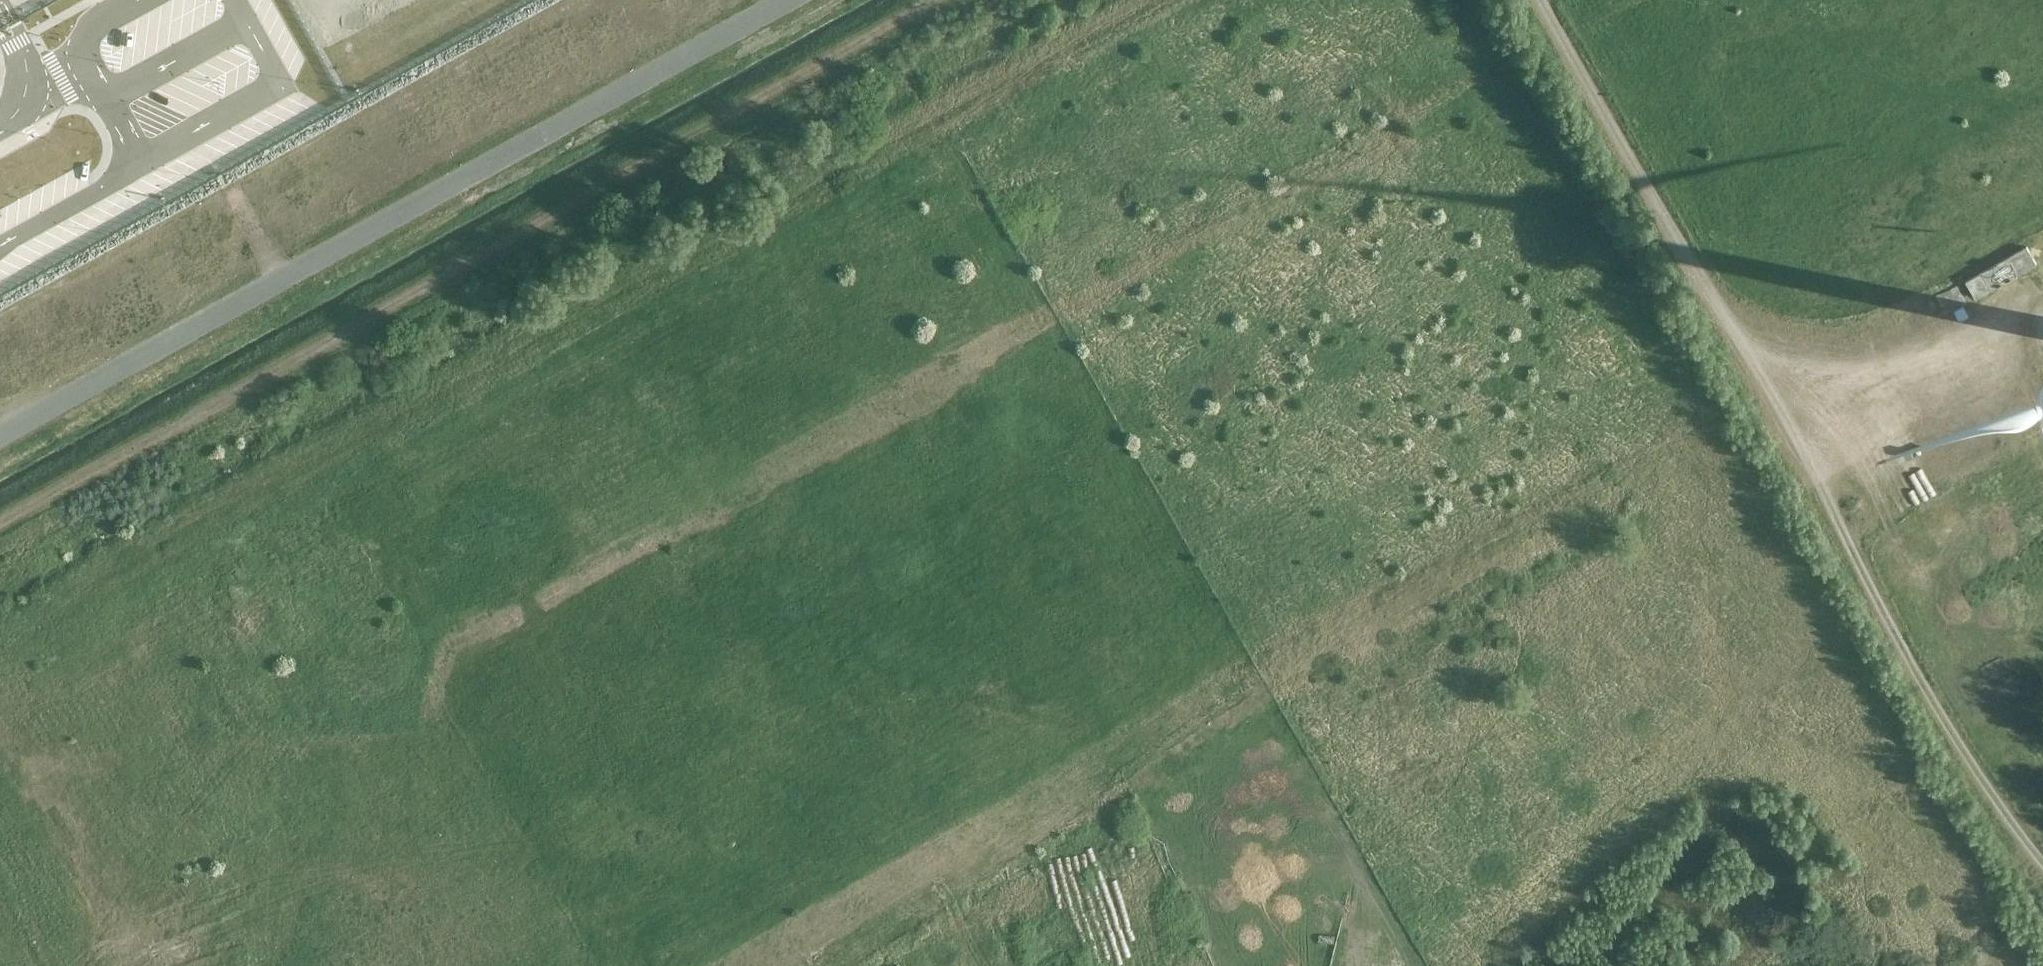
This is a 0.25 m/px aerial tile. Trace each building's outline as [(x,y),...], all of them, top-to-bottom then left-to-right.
[(367,25),(413,0),(353,0),(367,25)] [(2035,247),(1971,272),(1978,291),(2042,265),(2035,247)] [(1965,283),(1943,292),(1950,310),(1973,300),(1965,283)] [(2028,351),(2032,331),(1992,324),(1989,337),(2004,340),(2004,344),(2018,346),(2017,349),(2028,351)]
